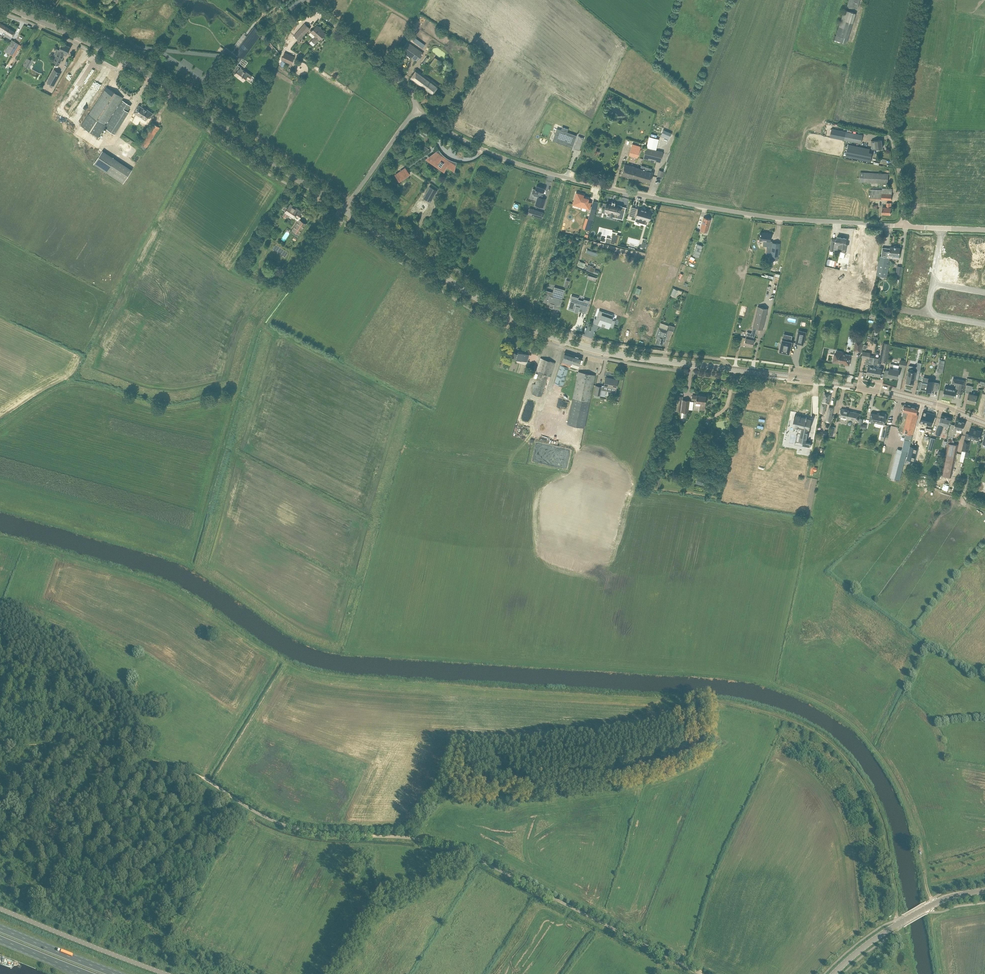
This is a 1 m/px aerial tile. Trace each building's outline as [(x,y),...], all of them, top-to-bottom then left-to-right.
[(848,5),(857,8),(860,0),(849,0),(848,5)] [(844,10),(835,40),(846,43),(856,13),(844,10)] [(0,22),(0,37),(1,35),(2,34),(3,32),(5,28),(7,30),(8,28),(9,29),(9,28),(0,22)] [(310,28),(305,23),(294,35),(299,40),(297,41),(299,43),(301,41),(300,39),(310,28)] [(321,32),(319,30),(320,29),(316,25),(311,31),(315,35),(311,40),(315,43),(317,42),(319,39),(325,33),(322,31),(321,32)] [(7,30),(5,28),(3,32),(2,34),(10,39),(15,31),(9,28),(9,29),(8,28),(7,30)] [(237,49),(235,52),(238,54),(238,53),(241,55),(241,56),(243,58),(263,32),(258,29),(256,31),(252,28),(247,36),(237,49)] [(408,41),(402,50),(418,61),(423,53),(408,41)] [(15,42),(8,53),(12,56),(12,55),(14,56),(18,50),(16,49),(19,44),(15,42)] [(54,59),(54,61),(59,64),(65,53),(67,54),(69,51),(71,47),(62,43),(60,47),(59,50),(57,49),(54,53),(57,55),(54,59)] [(291,64),(295,57),(284,52),(281,59),(291,64)] [(247,73),(240,68),(241,66),(238,64),(233,70),(236,72),(235,74),(244,80),(246,77),(249,79),(252,76),(248,73),(247,73)] [(439,85),(417,69),(410,78),(432,94),(439,85)] [(52,74),(47,82),(54,85),(58,77),(52,74)] [(928,83),(927,89),(930,90),(931,88),(936,89),(938,78),(938,77),(932,76),(931,84),(928,83)] [(938,78),(936,89),(942,90),(942,92),(945,92),(946,86),(943,86),(944,79),(943,79),(944,78),(940,77),(940,78),(938,78)] [(947,86),(946,93),(950,93),(950,91),(955,92),(957,83),(957,82),(952,81),(951,87),(947,86)] [(962,84),(961,93),(966,94),(966,96),(969,97),(970,90),(967,90),(968,85),(967,84),(967,83),(963,83),(963,84),(962,84)] [(970,90),(969,97),(973,97),(973,95),(978,96),(980,87),(979,86),(979,85),(976,85),(975,86),(974,86),(973,91),(970,90)] [(123,97),(107,86),(89,114),(88,114),(81,125),(98,136),(105,125),(123,97)] [(128,110),(131,105),(123,100),(106,126),(106,128),(114,133),(129,111),(128,110)] [(147,110),(139,105),(134,112),(146,120),(149,116),(150,117),(153,113),(148,110),(147,110)] [(915,120),(915,126),(918,127),(918,133),(924,134),(924,123),(919,123),(919,120),(915,120)] [(924,123),(924,134),(925,134),(925,135),(929,135),(929,134),(930,134),(930,127),(934,127),(934,121),(930,121),(930,123),(924,123)] [(941,121),(940,128),(943,128),(943,135),(944,135),(944,136),(948,136),(948,135),(949,135),(950,124),(944,124),(944,121),(941,121)] [(950,124),(949,135),(956,135),(956,128),(959,129),(960,122),(956,122),(956,125),(950,124)] [(146,149),(160,127),(153,123),(139,145),(146,149)] [(965,123),(965,129),(968,130),(968,135),(969,135),(969,136),(973,136),(973,135),(974,135),(974,126),(969,126),(969,123),(965,123)] [(558,135),(556,141),(565,145),(566,143),(573,145),(573,146),(577,136),(576,136),(576,137),(566,133),(568,129),(562,127),(561,130),(558,129),(556,134),(558,135)] [(832,129),(830,137),(861,143),(863,135),(832,129)] [(518,140),(509,135),(505,142),(516,149),(520,141),(522,139),(527,142),(530,135),(523,131),(518,140)] [(883,144),(882,140),(881,140),(881,139),(872,140),(872,144),(873,149),(882,147),(882,144),(883,144)] [(629,155),(638,158),(641,147),(632,144),(629,155)] [(870,148),(848,144),(846,156),(871,161),(872,153),(869,152),(870,148)] [(438,148),(437,146),(436,146),(437,147),(438,149),(439,150),(425,158),(444,172),(447,166),(454,172),(457,162),(459,163),(461,163),(461,162),(458,162),(456,162),(453,161),(451,160),(449,159),(446,157),(444,156),(443,154),(441,152),(439,150),(438,148)] [(646,148),(643,159),(648,160),(649,158),(655,160),(655,161),(660,163),(663,152),(646,148)] [(94,164),(123,183),(132,169),(103,150),(94,164)] [(937,167),(936,173),(939,174),(940,171),(946,173),(948,162),(942,161),(941,168),(937,167)] [(948,162),(946,173),(952,174),(952,176),(955,177),(956,171),(953,170),(954,163),(953,163),(954,162),(950,161),(950,162),(948,162)] [(622,175),(637,179),(640,168),(625,164),(622,175)] [(958,169),(956,175),(960,176),(960,174),(966,175),(967,166),(967,164),(963,164),(963,165),(962,165),(961,170),(958,169)] [(405,167),(395,174),(399,181),(410,174),(405,167)] [(973,167),(971,176),(976,177),(976,179),(979,180),(980,174),(977,173),(978,168),(973,167)] [(640,168),(637,179),(650,183),(653,172),(640,168)] [(861,172),(860,181),(888,183),(889,174),(861,172)] [(545,199),(541,197),(545,186),(541,185),(541,187),(536,186),(535,189),(533,188),(531,193),(534,194),(538,196),(535,204),(543,207),(545,199)] [(430,186),(423,198),(431,202),(438,190),(430,186)] [(870,198),(891,200),(892,189),(882,188),(882,190),(871,189),(870,198)] [(582,194),(576,192),(573,204),(582,207),(583,203),(590,206),(591,202),(588,201),(589,198),(581,196),(582,194)] [(608,202),(605,211),(620,215),(622,206),(616,205),(617,204),(615,203),(615,202),(612,201),(612,203),(608,202)] [(891,214),(891,203),(886,202),(886,207),(882,207),(882,214),(891,214)] [(290,205),(283,215),(286,217),(289,213),(294,216),(293,217),(297,219),(299,221),(300,220),(302,217),(299,215),(301,211),(297,208),(296,210),(293,207),(290,205)] [(939,205),(938,211),(941,212),(940,218),(947,219),(948,209),(942,208),(942,205),(939,205)] [(964,205),(964,212),(967,212),(966,219),(972,220),(973,218),(974,212),(973,212),(974,207),(964,205)] [(650,211),(645,209),(645,210),(639,208),(638,208),(637,208),(632,207),(630,214),(629,214),(629,215),(636,217),(635,221),(636,221),(641,222),(642,218),(648,220),(650,211)] [(948,209),(947,219),(953,220),(954,214),(957,214),(958,208),(955,207),(954,210),(948,209)] [(528,214),(542,218),(544,212),(530,208),(528,214)] [(711,219),(704,217),(700,230),(707,232),(711,219)] [(299,221),(293,230),(300,235),(307,224),(300,220),(299,221)] [(612,237),(610,243),(618,245),(620,235),(617,234),(617,233),(612,231),(611,236),(612,237)] [(767,255),(769,255),(769,259),(778,260),(780,243),(772,242),(772,241),(770,241),(771,233),(760,231),(759,239),(764,240),(764,244),(767,245),(767,250),(770,250),(770,253),(767,252),(767,255)] [(832,239),(830,251),(833,251),(834,249),(841,250),(841,251),(840,251),(837,266),(846,268),(850,254),(845,253),(846,248),(847,244),(846,244),(847,238),(837,236),(836,240),(832,239)] [(699,241),(693,240),(689,251),(695,253),(699,241)] [(879,256),(876,275),(887,277),(889,264),(888,264),(889,257),(899,259),(900,248),(897,247),(897,246),(894,245),(894,247),(891,247),(890,248),(882,247),(881,256),(879,256)] [(972,272),(970,283),(976,284),(978,273),(972,272)] [(978,273),(976,284),(982,285),(984,274),(978,273)] [(554,305),(560,307),(565,289),(554,286),(552,296),(546,294),(546,293),(543,302),(547,303),(547,304),(550,304),(549,306),(553,307),(554,305)] [(570,300),(568,309),(576,311),(576,310),(586,313),(589,300),(584,299),(583,300),(578,299),(579,297),(572,295),(570,299),(571,299),(571,300),(570,300)] [(607,308),(606,311),(622,317),(626,306),(605,299),(603,307),(607,308)] [(753,327),(763,329),(768,309),(758,306),(753,327)] [(599,310),(596,318),(599,319),(597,324),(608,328),(609,326),(613,327),(615,320),(611,319),(602,316),(604,311),(599,310)] [(868,318),(865,338),(868,338),(870,329),(872,329),(872,326),(877,327),(878,317),(874,316),(873,319),(868,318)] [(668,330),(659,326),(656,334),(658,335),(656,342),(663,344),(664,340),(665,341),(668,330)] [(799,330),(796,343),(803,344),(806,332),(799,330)] [(746,332),(743,343),(752,345),(755,333),(752,332),(751,333),(746,332)] [(876,335),(871,334),(868,346),(874,347),(876,335)] [(789,353),(792,341),(787,340),(788,339),(784,338),(783,339),(782,339),(781,343),(780,343),(780,346),(781,347),(780,351),(789,353)] [(883,342),(880,360),(886,362),(890,343),(883,342)] [(517,353),(511,351),(510,356),(511,356),(511,358),(517,359),(519,359),(527,361),(529,354),(531,355),(518,351),(517,353)] [(836,356),(834,356),(833,362),(839,363),(840,361),(844,362),(844,364),(849,365),(851,355),(842,354),(842,352),(837,351),(836,356)] [(582,357),(565,352),(555,383),(563,386),(569,366),(571,367),(572,363),(579,365),(582,357)] [(873,366),(875,356),(870,355),(870,353),(862,352),(861,357),(867,358),(865,366),(868,366),(867,373),(872,374),(873,366)] [(879,357),(875,356),(873,366),(872,374),(880,376),(882,368),(880,368),(881,363),(879,360),(879,357)] [(555,362),(541,358),(536,372),(539,372),(532,393),(541,396),(548,375),(551,376),(555,362)] [(914,370),(908,369),(907,375),(906,379),(907,379),(906,381),(909,381),(909,383),(913,383),(913,382),(914,382),(916,372),(920,373),(922,362),(918,362),(917,366),(915,366),(914,370)] [(885,370),(884,376),(891,378),(892,376),(897,377),(898,372),(899,370),(898,370),(899,365),(894,364),(891,364),(889,371),(885,370)] [(595,375),(578,371),(567,424),(584,427),(595,375)] [(602,387),(601,388),(615,391),(616,389),(616,386),(617,381),(611,380),(611,378),(606,377),(605,382),(604,385),(602,385),(602,387)] [(965,381),(957,379),(956,384),(955,389),(945,387),(943,395),(955,397),(956,391),(958,392),(958,393),(963,394),(965,381)] [(921,389),(932,391),(931,391),(932,391),(932,390),(938,391),(939,383),(934,382),(934,380),(934,381),(928,380),(927,383),(922,382),(921,389)] [(595,385),(594,394),(600,395),(601,392),(601,390),(601,388),(602,387),(595,385)] [(969,392),(968,396),(967,401),(975,403),(977,395),(971,394),(973,386),(967,385),(966,391),(969,392)] [(824,393),(823,398),(822,402),(821,410),(825,411),(827,403),(829,403),(830,399),(831,394),(824,393)] [(678,395),(676,410),(680,411),(681,411),(687,412),(688,412),(689,409),(692,409),(693,401),(690,401),(690,400),(683,399),(684,396),(678,395)] [(696,402),(696,404),(699,405),(699,409),(704,410),(705,406),(705,401),(706,396),(697,395),(696,399),(696,402)] [(897,449),(890,477),(899,480),(906,451),(908,452),(917,414),(916,414),(918,407),(905,404),(905,405),(899,427),(897,429),(899,431),(898,433),(899,435),(902,436),(903,435),(905,435),(902,450),(897,449)] [(841,408),(839,416),(848,418),(848,417),(859,419),(861,413),(849,411),(849,410),(841,408)] [(923,410),(920,422),(931,425),(934,414),(923,410)] [(871,412),(870,417),(869,421),(885,424),(887,414),(880,413),(879,414),(871,412)] [(806,442),(809,429),(811,418),(807,418),(807,417),(806,417),(806,418),(800,417),(801,416),(795,415),(793,426),(801,427),(799,441),(803,442),(802,446),(810,447),(811,443),(806,442)] [(939,423),(936,433),(936,434),(936,432),(941,433),(940,435),(943,425),(948,426),(951,417),(947,416),(946,416),(945,416),(942,415),(941,415),(939,423)] [(950,429),(948,435),(953,436),(954,433),(956,433),(957,428),(963,430),(965,422),(962,421),(959,420),(956,420),(955,425),(951,424),(950,429)] [(701,424),(697,431),(703,434),(706,427),(701,424)] [(969,432),(968,437),(969,437),(974,438),(975,438),(975,440),(977,441),(979,439),(979,440),(980,436),(981,431),(974,429),(970,428),(969,432)] [(962,450),(968,452),(970,441),(970,440),(968,440),(964,439),(962,450)] [(948,443),(947,449),(942,474),(952,477),(959,445),(948,443)] [(910,445),(907,458),(913,459),(917,447),(910,445)] [(703,481),(704,478),(699,476),(698,476),(697,479),(696,483),(702,485),(703,481)]
